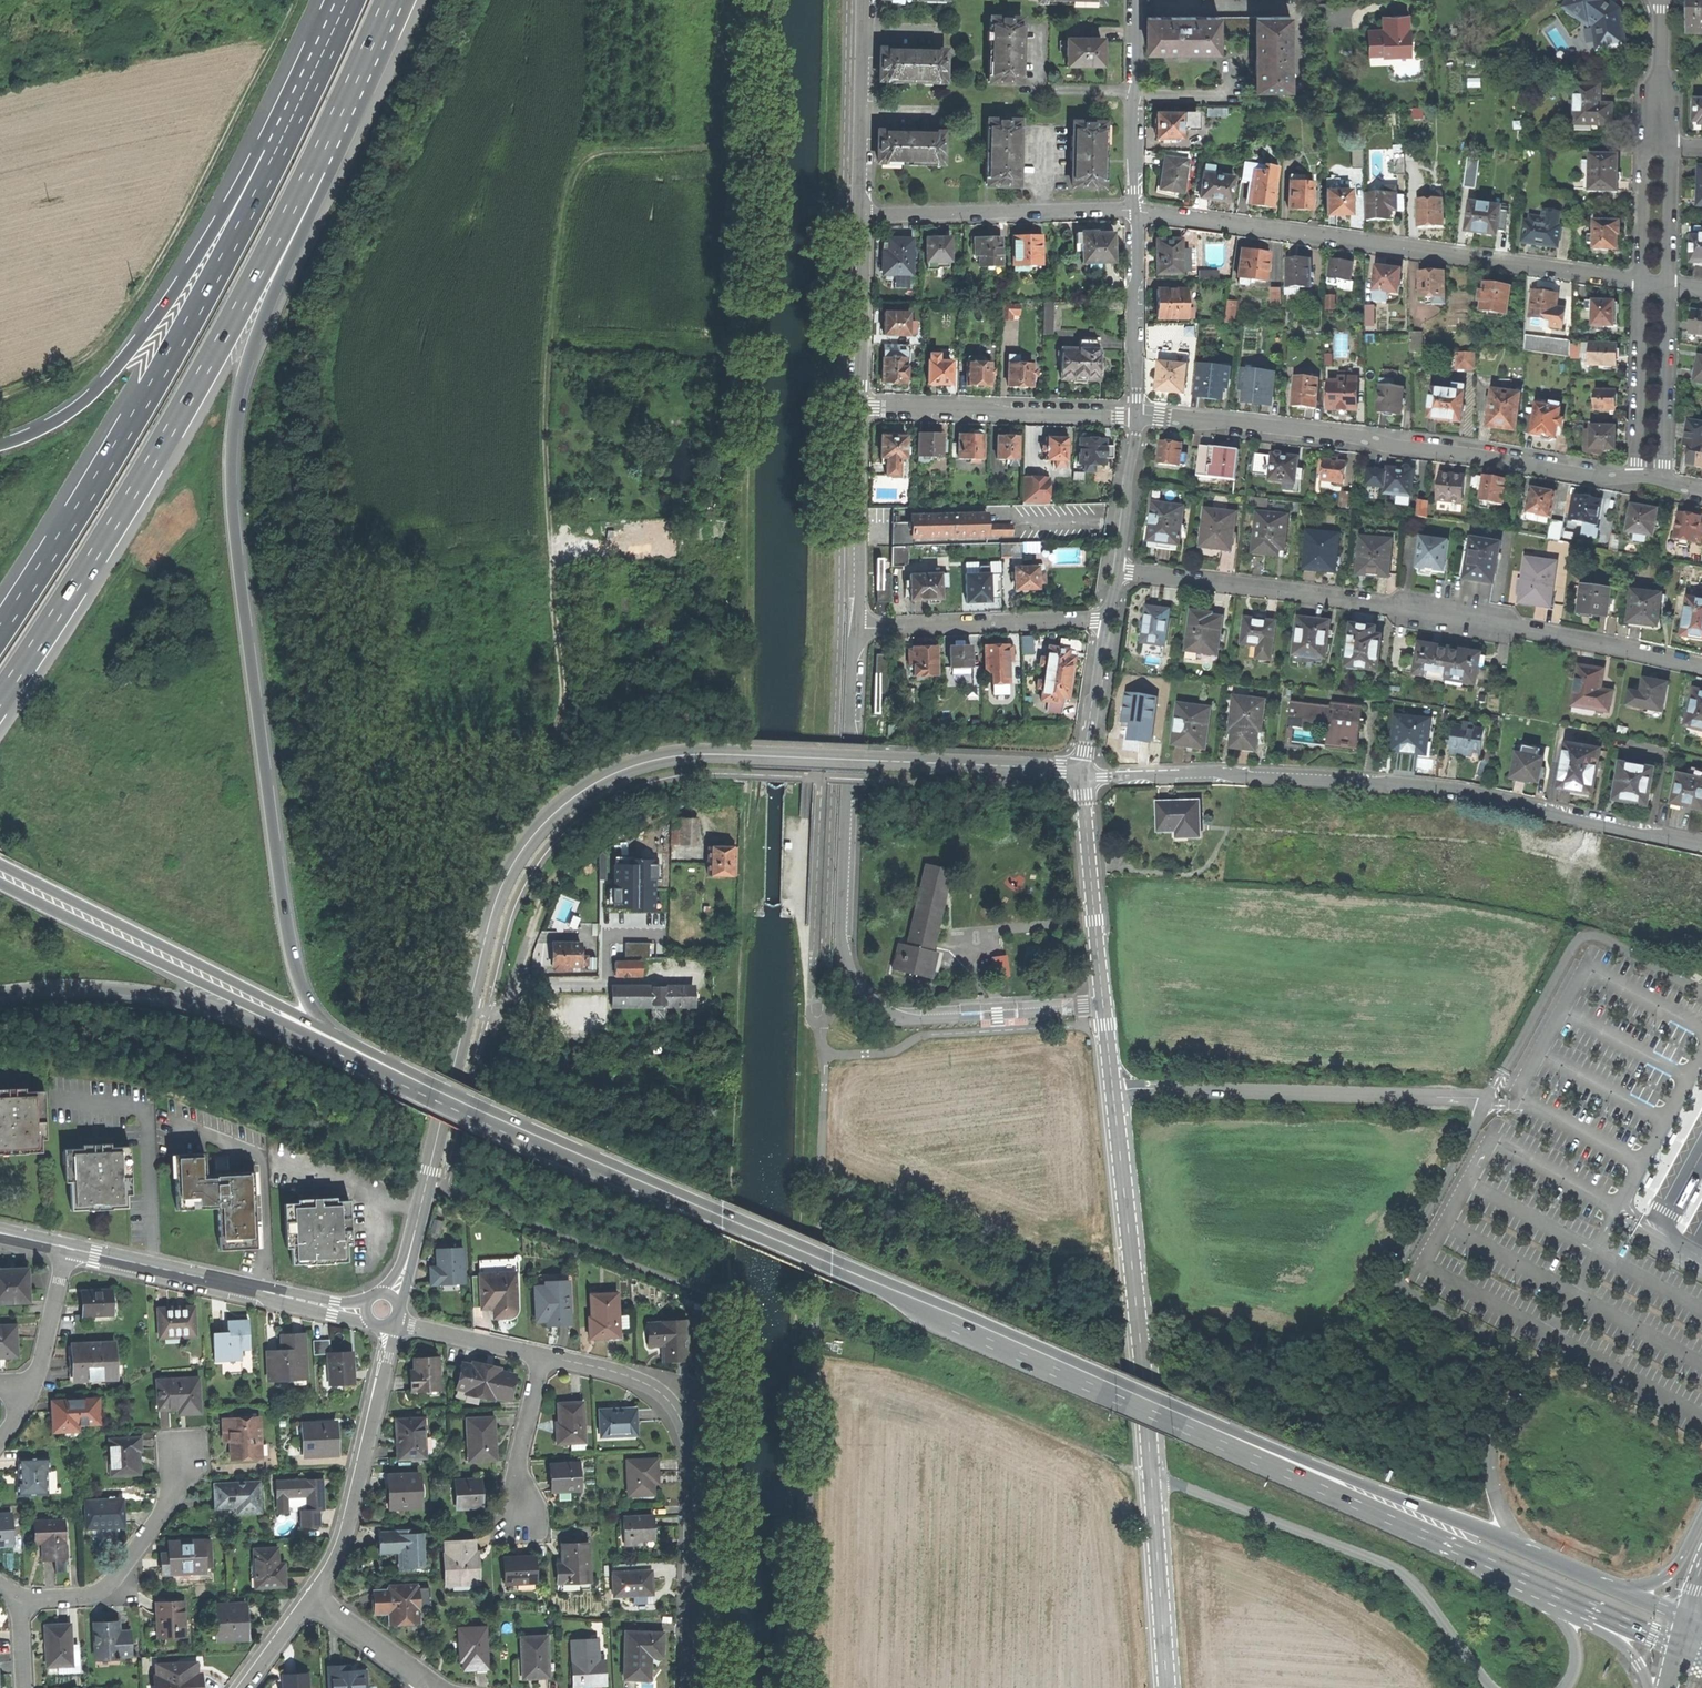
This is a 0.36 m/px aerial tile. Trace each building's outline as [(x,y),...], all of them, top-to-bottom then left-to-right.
[(1565,7),(1589,24),(1590,22),(1595,26),(1598,49),(1626,44),(1620,10),(1607,0),(1570,0),(1565,7)] [(1689,33),(1701,33),(1701,0),(1690,0),(1689,33)] [(1368,30),(1369,54),(1383,53),(1397,53),(1397,56),(1411,56),(1410,28),(1409,29),(1408,15),(1384,16),(1384,25),(1386,25),(1386,32),(1377,32),(1377,30),(1368,30)] [(1219,50),(1219,34),(1219,17),(1147,17),(1148,51),(1180,50),(1187,50),(1219,50)] [(1255,30),(1255,17),(1219,17),(1219,34),(1255,34),(1255,30)] [(1255,17),(1255,30),(1257,30),(1257,50),(1258,50),(1259,59),(1257,59),(1257,75),(1257,87),(1291,87),(1291,17),(1255,17)] [(992,20),(990,83),(1020,84),(1020,52),(1021,20),(992,20)] [(1066,68),(1102,67),(1102,41),(1092,41),(1092,40),(1088,40),(1083,40),(1083,41),(1066,41),(1066,68)] [(943,82),(944,53),(913,52),(882,51),(881,80),(902,80),(922,81),(943,82)] [(1598,85),(1573,85),(1572,132),(1598,132),(1598,125),(1611,125),(1611,114),(1611,105),(1598,105),(1598,85)] [(1230,114),(1230,106),(1212,107),(1212,115),(1230,114)] [(1181,114),(1181,129),(1197,129),(1196,113),(1181,114)] [(1181,129),(1181,114),(1157,114),(1157,127),(1157,139),(1181,139),(1181,129)] [(1019,122),(989,122),(988,185),(1017,185),(1018,154),(1019,122)] [(1073,187),(1102,187),(1103,125),(1074,124),(1073,155),(1073,187)] [(941,164),(942,134),(911,133),(879,133),(879,162),(941,164)] [(1362,148),(1351,148),(1351,168),(1363,167),(1362,148)] [(1165,151),(1164,157),(1187,160),(1188,151),(1165,151)] [(1616,156),(1589,155),(1589,163),(1583,162),(1582,189),(1587,190),(1587,191),(1615,192),(1615,180),(1617,180),(1617,177),(1617,173),(1616,173),(1616,156)] [(1160,190),(1183,193),(1187,160),(1164,157),(1162,174),(1160,190)] [(1394,176),(1405,175),(1405,158),(1394,159),(1394,176)] [(1263,171),(1263,165),(1243,163),(1240,181),(1251,182),(1253,169),(1263,171)] [(1278,167),(1263,165),(1263,171),(1253,169),(1251,182),(1248,205),(1257,206),(1272,208),(1278,167)] [(1214,174),(1204,173),(1200,197),(1210,199),(1210,200),(1217,201),(1220,201),(1221,200),(1231,202),(1234,177),(1214,174)] [(1338,215),(1350,214),(1350,190),(1339,190),(1339,185),(1333,185),(1333,178),(1326,178),(1326,215),(1338,215)] [(1302,182),(1290,181),(1289,181),(1288,209),(1301,210),(1312,210),(1313,200),(1314,191),(1313,191),(1313,182),(1302,182)] [(1381,221),(1391,221),(1391,210),(1396,210),(1395,187),(1383,187),(1383,194),(1366,195),(1367,222),(1381,221)] [(1430,227),(1442,227),(1441,193),(1430,194),(1430,200),(1417,201),(1417,228),(1430,227)] [(1497,231),(1504,232),(1508,211),(1499,210),(1500,207),(1469,203),(1465,232),(1482,234),(1496,236),(1497,231)] [(1543,245),(1556,247),(1558,237),(1551,236),(1552,227),(1559,228),(1569,229),(1570,214),(1544,210),(1542,220),(1542,225),(1530,223),(1524,222),(1521,242),(1535,244),(1535,242),(1539,242),(1543,243),(1543,245)] [(1617,222),(1593,222),(1592,235),(1586,235),(1586,243),(1592,243),(1592,249),(1615,250),(1616,235),(1617,235),(1617,231),(1617,222)] [(1075,236),(1075,253),(1082,253),(1082,266),(1086,266),(1086,270),(1085,270),(1085,275),(1094,275),(1094,276),(1101,276),(1101,274),(1103,274),(1103,265),(1112,265),(1112,251),(1112,236),(1095,236),(1094,235),(1081,236),(1075,236)] [(926,239),(927,262),(948,261),(950,261),(950,239),(939,239),(939,237),(934,237),(931,238),(931,239),(926,239)] [(987,238),(974,238),(974,256),(979,256),(979,267),(1001,267),(1001,237),(987,238)] [(1014,237),(1014,264),(1028,264),(1041,264),(1041,260),(1041,237),(1027,237),(1014,237)] [(1692,237),(1692,249),(1691,263),(1701,263),(1701,237),(1692,237)] [(890,275),(911,275),(912,239),(889,239),(889,251),(885,251),(883,251),(882,266),(883,268),(884,271),(886,273),(890,275)] [(1182,272),(1189,272),(1189,250),(1181,250),(1181,240),(1156,240),(1157,257),(1157,276),(1182,275),(1182,272)] [(1248,280),(1265,282),(1269,253),(1254,251),(1241,249),(1237,278),(1239,279),(1238,284),(1247,285),(1248,280)] [(1287,260),(1287,289),(1300,288),(1312,288),(1311,259),(1301,260),(1287,260)] [(949,267),(948,261),(927,262),(927,270),(938,269),(938,267),(949,267)] [(1339,280),(1350,282),(1352,264),(1342,262),(1331,261),(1329,279),(1339,280)] [(1376,291),(1387,292),(1399,294),(1402,270),(1389,268),(1376,267),(1373,293),(1376,293),(1376,291)] [(1418,274),(1419,298),(1431,298),(1432,304),(1444,304),(1444,273),(1436,273),(1431,273),(1430,271),(1427,271),(1421,272),(1422,274),(1418,274)] [(1199,280),(1217,280),(1217,272),(1199,272),(1199,280)] [(1350,282),(1339,280),(1338,285),(1338,289),(1353,291),(1354,282),(1350,282)] [(1483,293),(1480,293),(1478,302),(1482,302),(1480,311),(1514,316),(1517,298),(1508,297),(1509,289),(1496,287),(1484,285),(1483,293)] [(1157,319),(1193,319),(1193,309),(1186,310),(1186,291),(1157,291),(1157,305),(1157,319)] [(1386,302),(1387,292),(1376,291),(1376,293),(1375,301),(1386,302)] [(1545,294),(1531,292),(1530,305),(1531,305),(1530,319),(1553,322),(1553,325),(1561,326),(1563,311),(1555,310),(1556,295),(1545,294)] [(1229,302),(1225,324),(1233,324),(1236,302),(1229,302)] [(1613,302),(1591,302),(1591,327),(1595,327),(1595,332),(1602,332),(1602,327),(1612,327),(1612,326),(1615,325),(1616,314),(1616,303),(1613,302)] [(1125,305),(1106,305),(1106,313),(1125,313),(1125,305)] [(1043,337),(1052,337),(1054,306),(1043,306),(1043,337)] [(1366,321),(1375,321),(1375,306),(1366,306),(1366,321)] [(1001,323),(1012,323),(1012,317),(1013,307),(1002,307),(1001,323)] [(1701,313),(1692,311),(1691,322),(1689,334),(1701,335),(1701,313)] [(907,313),(884,313),(884,335),(892,335),(908,335),(908,332),(908,322),(908,313),(907,313)] [(1409,353),(1420,353),(1420,334),(1409,334),(1409,353)] [(1524,351),(1569,357),(1570,343),(1525,337),(1524,351)] [(1099,344),(1080,344),(1080,352),(1062,351),(1061,383),(1074,383),(1074,387),(1081,387),(1086,387),(1086,383),(1099,383),(1100,353),(1098,353),(1099,344)] [(1587,345),(1580,345),(1580,353),(1584,353),(1583,357),(1588,357),(1587,366),(1615,366),(1615,356),(1615,345),(1587,344),(1587,345)] [(1497,347),(1480,346),(1480,363),(1496,364),(1497,347)] [(1173,394),(1184,396),(1189,355),(1158,352),(1156,365),(1160,365),(1157,393),(1173,394)] [(1473,369),(1473,352),(1454,352),(1455,369),(1473,369)] [(907,360),(903,360),(903,354),(893,354),(893,360),(885,360),(885,385),(896,385),(907,384),(907,379),(909,379),(909,369),(907,369),(907,360)] [(953,365),(940,364),(940,357),(932,356),(931,364),(929,364),(927,387),(939,387),(951,388),(953,365)] [(1019,366),(1020,358),(1009,358),(1009,389),(1019,389),(1033,389),(1033,379),(1037,379),(1037,372),(1033,372),(1034,366),(1019,366)] [(992,365),(983,365),(983,359),(969,359),(969,365),(968,365),(967,389),(978,389),(991,389),(992,365)] [(1223,400),(1224,388),(1228,389),(1230,365),(1221,364),(1220,371),(1199,368),(1197,397),(1212,399),(1223,400)] [(1256,404),(1270,405),(1273,376),(1252,374),(1253,367),(1244,367),(1242,390),(1245,391),(1244,402),(1256,404)] [(1306,408),(1316,408),(1319,374),(1309,373),(1308,378),(1296,377),(1293,407),(1306,408)] [(1342,411),(1356,411),(1356,378),(1348,378),(1348,382),(1329,382),(1328,411),(1342,411)] [(1387,413),(1399,415),(1402,388),(1391,387),(1392,382),(1380,380),(1376,412),(1387,413)] [(1448,421),(1459,422),(1460,412),(1461,412),(1463,404),(1461,404),(1463,386),(1453,384),(1452,392),(1431,389),(1427,418),(1438,419),(1437,421),(1442,422),(1448,423),(1448,421)] [(1501,429),(1514,431),(1519,395),(1509,394),(1510,389),(1499,388),(1498,392),(1491,391),(1490,399),(1485,398),(1483,411),(1489,412),(1486,427),(1501,429)] [(1613,391),(1592,391),(1592,409),(1613,410),(1613,403),(1615,401),(1615,399),(1615,395),(1613,394),(1613,391)] [(1553,440),(1555,428),(1559,429),(1561,421),(1557,420),(1559,411),(1558,411),(1558,406),(1548,404),(1547,407),(1535,405),(1532,417),(1523,416),(1523,433),(1530,434),(1529,436),(1545,439),(1553,440)] [(1689,447),(1690,442),(1701,444),(1701,423),(1688,421),(1684,446),(1689,447)] [(1601,450),(1612,450),(1612,428),(1590,427),(1589,430),(1583,430),(1582,452),(1592,454),(1599,455),(1601,454),(1601,450)] [(959,446),(953,445),(952,459),(959,459),(959,461),(971,462),(971,466),(980,466),(980,462),(984,462),(984,437),(983,437),(981,433),(975,433),(972,436),(965,436),(960,436),(959,446)] [(894,434),(883,434),(883,439),(882,439),(881,459),(883,459),(882,466),(888,467),(888,478),(904,478),(904,463),(903,460),(906,459),(906,456),(911,456),(911,449),(906,449),(907,439),(906,439),(906,435),(894,434)] [(934,436),(919,435),(918,459),(919,459),(919,464),(928,465),(928,459),(942,459),(942,454),(947,454),(947,443),(943,443),(943,436),(934,436)] [(999,437),(997,461),(1010,462),(1010,469),(1016,469),(1017,462),(1018,462),(1019,438),(1008,438),(999,437)] [(1082,441),(1079,441),(1078,468),(1085,468),(1084,475),(1094,475),(1094,469),(1104,469),(1105,462),(1111,463),(1112,449),(1105,449),(1105,442),(1092,441),(1092,438),(1086,438),(1082,438),(1082,441)] [(1046,440),(1045,463),(1055,463),(1055,470),(1065,470),(1065,463),(1067,463),(1068,441),(1056,440),(1046,440)] [(1690,442),(1689,447),(1686,465),(1697,467),(1701,468),(1701,444),(1690,442)] [(1159,443),(1157,466),(1179,468),(1179,467),(1185,467),(1187,456),(1181,455),(1181,446),(1169,445),(1159,443)] [(1221,449),(1201,446),(1197,476),(1235,481),(1239,451),(1221,449)] [(1253,473),(1270,476),(1272,456),(1255,454),(1253,473)] [(1287,457),(1272,455),(1272,456),(1270,476),(1269,481),(1284,482),(1283,491),(1293,492),(1294,484),(1295,484),(1295,479),(1302,480),(1303,470),(1297,470),(1298,458),(1287,457)] [(1323,461),(1320,482),(1342,485),(1344,464),(1333,462),(1323,461)] [(1385,493),(1385,495),(1392,496),(1391,500),(1409,502),(1414,471),(1411,470),(1410,468),(1408,467),(1407,466),(1405,466),(1403,468),(1403,470),(1398,469),(1388,468),(1387,472),(1385,493)] [(1366,491),(1385,493),(1387,472),(1369,470),(1366,491)] [(1478,486),(1481,486),(1478,500),(1481,500),(1480,506),(1488,508),(1490,502),(1501,504),(1503,497),(1504,497),(1505,489),(1504,488),(1506,479),(1493,477),(1472,473),(1470,484),(1472,485),(1472,488),(1478,490),(1478,486)] [(1439,475),(1435,501),(1459,504),(1463,478),(1450,476),(1439,475)] [(1049,478),(1023,477),(1022,505),(1049,505),(1049,478)] [(1537,491),(1529,489),(1524,514),(1549,518),(1553,494),(1546,492),(1546,490),(1541,489),(1538,489),(1537,491)] [(1351,494),(1342,493),(1340,508),(1349,509),(1351,494)] [(1566,514),(1571,515),(1574,496),(1569,495),(1566,514)] [(1596,529),(1601,500),(1587,498),(1574,496),(1571,515),(1570,520),(1587,523),(1586,526),(1586,528),(1596,529)] [(1427,502),(1418,502),(1417,519),(1425,519),(1427,502)] [(1169,544),(1178,545),(1183,508),(1152,504),(1147,541),(1156,542),(1157,543),(1162,543),(1168,544),(1169,544)] [(1646,509),(1629,506),(1623,539),(1643,543),(1645,537),(1651,538),(1655,511),(1646,509)] [(1205,510),(1201,547),(1217,549),(1231,551),(1235,513),(1205,510)] [(1257,513),(1253,553),(1265,554),(1278,555),(1279,550),(1284,550),(1287,516),(1257,513)] [(1678,513),(1673,539),(1679,541),(1678,546),(1686,548),(1688,543),(1701,545),(1701,529),(1701,528),(1701,524),(1699,524),(1700,518),(1685,515),(1678,513)] [(987,536),(987,535),(987,525),(987,519),(987,515),(912,517),(912,523),(913,538),(987,536)] [(1563,523),(1552,521),(1548,538),(1559,540),(1563,523)] [(913,545),(913,538),(912,523),(896,523),(893,524),(893,536),(892,546),(904,546),(913,545)] [(1011,525),(987,525),(987,535),(1011,534),(1011,525)] [(1599,529),(1596,529),(1586,528),(1586,526),(1585,525),(1583,535),(1598,538),(1599,529)] [(1308,532),(1304,570),(1319,571),(1336,573),(1339,535),(1308,532)] [(1607,551),(1615,553),(1618,537),(1610,536),(1607,551)] [(1360,538),(1357,575),(1371,576),(1388,577),(1392,541),(1360,538)] [(1420,539),(1416,570),(1429,572),(1444,574),(1448,542),(1420,539)] [(1498,547),(1470,542),(1463,583),(1479,586),(1492,587),(1496,563),(1497,556),(1498,547)] [(1012,553),(1022,553),(1021,543),(1000,543),(1001,557),(1012,557),(1012,553)] [(891,566),(903,566),(904,546),(892,546),(891,566)] [(876,603),(890,603),(891,574),(883,574),(882,559),(876,560),(876,585),(876,603)] [(1554,564),(1524,560),(1518,603),(1536,606),(1548,607),(1554,564)] [(989,562),(989,566),(990,574),(1001,573),(1001,561),(989,562)] [(964,563),(965,574),(978,574),(978,566),(978,562),(964,563)] [(978,566),(978,574),(990,574),(989,566),(978,566)] [(1037,589),(1037,583),(1037,573),(1037,567),(1015,568),(1016,589),(1029,589),(1037,589)] [(1001,573),(990,574),(991,598),(1002,598),(1001,573)] [(927,599),(938,599),(941,599),(940,587),(940,574),(910,575),(910,580),(910,589),(910,599),(927,599)] [(991,601),(991,598),(990,574),(978,574),(965,574),(966,603),(981,603),(981,601),(991,601)] [(1581,589),(1573,588),(1571,607),(1578,608),(1577,616),(1592,618),(1605,619),(1608,594),(1581,590),(1581,589)] [(1660,597),(1631,594),(1627,626),(1641,627),(1641,631),(1651,632),(1656,633),(1659,631),(1659,619),(1657,618),(1660,597)] [(1687,601),(1681,640),(1696,643),(1701,644),(1701,603),(1687,601)] [(1154,645),(1163,646),(1168,611),(1156,609),(1146,608),(1141,639),(1141,644),(1140,651),(1152,653),(1154,645)] [(1195,652),(1216,655),(1220,618),(1210,617),(1211,615),(1200,613),(1190,612),(1184,656),(1194,658),(1195,652)] [(1255,659),(1269,661),(1274,622),(1259,620),(1243,618),(1239,644),(1256,647),(1255,659)] [(1319,666),(1323,658),(1328,623),(1312,621),(1297,619),(1293,655),(1294,655),(1293,663),(1319,666)] [(1380,637),(1374,636),(1374,629),(1362,627),(1351,626),(1346,667),(1376,671),(1380,637)] [(1022,654),(1033,653),(1032,636),(1021,637),(1022,654)] [(1424,674),(1445,678),(1448,650),(1437,648),(1438,646),(1430,645),(1430,647),(1420,645),(1414,644),(1412,654),(1416,655),(1412,674),(1424,676),(1424,674)] [(992,672),(1009,672),(1009,662),(1013,662),(1012,646),(1008,646),(1008,645),(997,645),(985,646),(986,672),(992,672)] [(952,667),(970,667),(971,666),(970,646),(958,647),(950,647),(950,667),(952,667)] [(914,675),(916,675),(928,675),(938,674),(937,647),(922,647),(913,647),(913,650),(909,650),(909,666),(914,666),(914,675)] [(1047,658),(1046,666),(1045,674),(1071,678),(1074,657),(1068,656),(1068,654),(1069,650),(1049,647),(1047,658)] [(1448,650),(1445,678),(1462,681),(1461,683),(1472,685),(1476,665),(1480,666),(1482,656),(1473,654),(1466,653),(1466,651),(1459,650),(1459,652),(1448,650)] [(883,655),(875,654),(874,714),(880,714),(881,693),(888,694),(889,655),(883,655)] [(981,666),(973,667),(973,682),(981,682),(981,666)] [(1610,693),(1598,691),(1602,672),(1594,670),(1589,670),(1590,669),(1578,667),(1571,706),(1570,713),(1593,717),(1595,710),(1606,712),(1610,693)] [(992,684),(1009,683),(1009,672),(992,672),(992,684)] [(1061,704),(1061,703),(1062,698),(1062,697),(1068,698),(1071,678),(1045,674),(1044,681),(1043,689),(1041,701),(1048,702),(1061,704)] [(1649,717),(1659,719),(1665,685),(1654,683),(1642,681),(1639,695),(1628,693),(1626,707),(1650,711),(1649,717)] [(1010,695),(1009,683),(992,684),(993,696),(1010,695)] [(913,689),(903,689),(903,709),(913,709),(913,689)] [(1701,732),(1701,693),(1692,691),(1683,727),(1701,732)] [(1233,728),(1231,747),(1256,750),(1258,732),(1259,732),(1261,732),(1265,701),(1235,697),(1231,728),(1232,728),(1233,728)] [(1145,709),(1155,710),(1156,702),(1146,701),(1145,709)] [(1063,703),(1061,703),(1061,704),(1048,702),(1047,711),(1062,713),(1063,703)] [(1294,727),(1305,728),(1305,723),(1306,720),(1332,723),(1329,742),(1342,744),(1342,745),(1355,746),(1357,731),(1358,731),(1360,731),(1362,718),(1360,718),(1361,707),(1332,703),(1331,707),(1291,702),(1288,726),(1294,727)] [(1178,705),(1173,745),(1187,747),(1205,748),(1210,709),(1178,705)] [(1155,710),(1145,709),(1125,706),(1122,727),(1130,728),(1129,739),(1140,740),(1151,741),(1155,710)] [(1390,742),(1389,753),(1403,754),(1416,756),(1416,758),(1426,759),(1426,757),(1428,744),(1425,744),(1427,722),(1392,718),(1391,733),(1392,733),(1391,742),(1390,742)] [(1354,750),(1355,746),(1342,745),(1342,744),(1329,742),(1332,723),(1306,720),(1305,723),(1329,726),(1326,747),(1354,750)] [(1444,746),(1449,746),(1447,756),(1454,757),(1457,757),(1458,756),(1470,757),(1470,753),(1479,755),(1482,732),(1472,730),(1472,728),(1470,726),(1462,725),(1461,728),(1452,726),(1450,740),(1445,739),(1444,746)] [(899,726),(888,726),(888,735),(899,734),(899,726)] [(1286,748),(1302,750),(1303,746),(1292,745),(1293,742),(1294,730),(1294,727),(1288,726),(1286,748)] [(1526,780),(1538,783),(1543,761),(1538,760),(1541,750),(1521,745),(1513,777),(1526,780)] [(1599,751),(1567,745),(1559,788),(1574,791),(1592,794),(1599,751)] [(1654,769),(1621,763),(1614,801),(1626,803),(1634,804),(1635,803),(1648,805),(1654,769)] [(1678,775),(1672,803),(1686,806),(1701,810),(1701,781),(1678,775)] [(1186,838),(1200,837),(1200,802),(1179,802),(1158,803),(1159,831),(1176,831),(1186,831),(1186,838)] [(672,845),(694,846),(696,820),(675,819),(672,845)] [(708,874),(734,875),(735,847),(709,847),(708,874)] [(629,865),(614,865),(614,880),(616,880),(616,883),(616,885),(614,885),(614,889),(614,904),(614,909),(633,908),(633,912),(654,912),(654,896),(654,880),(654,865),(654,860),(630,860),(629,860),(629,865)] [(589,863),(580,871),(585,876),(594,869),(589,863)] [(907,946),(931,952),(937,925),(951,871),(926,865),(907,946)] [(629,956),(652,956),(652,941),(629,942),(629,956)] [(580,966),(580,964),(580,956),(581,943),(567,943),(552,943),(552,966),(555,966),(555,970),(571,970),(571,966),(580,966)] [(931,952),(907,946),(899,944),(892,968),(931,978),(937,953),(931,952)] [(1011,954),(995,956),(997,969),(1012,967),(1011,954)] [(587,956),(587,964),(587,970),(596,970),(596,956),(587,956)] [(615,962),(615,974),(615,976),(623,976),(623,974),(642,974),(641,962),(615,962)] [(651,1005),(664,1005),(693,1005),(692,987),(658,988),(615,988),(615,1006),(651,1005)] [(664,1019),(664,1011),(651,1011),(651,1020),(664,1019)] [(40,1152),(37,1091),(23,1092),(22,1088),(0,1089),(0,1153),(1,1153),(40,1152)] [(124,1146),(109,1147),(109,1143),(82,1144),(82,1149),(67,1149),(70,1210),(98,1209),(127,1207),(124,1146)] [(255,1248),(251,1172),(204,1174),(202,1153),(172,1155),(174,1210),(215,1208),(218,1250),(234,1249),(255,1248)] [(345,1260),(343,1199),(329,1200),(329,1197),(302,1198),(302,1202),(287,1203),(290,1264),(321,1262),(345,1260)] [(443,1282),(461,1281),(460,1248),(434,1250),(435,1267),(428,1267),(429,1283),(443,1282)] [(480,1261),(481,1276),(516,1275),(516,1260),(480,1261)] [(0,1269),(0,1302),(27,1300),(25,1268),(7,1269),(0,1269)] [(481,1276),(482,1307),(482,1308),(494,1308),(498,1308),(502,1308),(502,1316),(502,1318),(509,1318),(509,1317),(511,1317),(513,1316),(515,1313),(517,1310),(516,1275),(481,1276)] [(482,1307),(481,1276),(473,1276),(474,1307),(482,1307)] [(558,1326),(571,1325),(569,1283),(546,1284),(547,1288),(536,1288),(538,1322),(548,1321),(548,1326),(558,1326)] [(81,1315),(111,1314),(110,1289),(80,1291),(81,1303),(81,1315)] [(608,1337),(620,1337),(620,1329),(619,1316),(619,1294),(592,1295),(593,1318),(590,1318),(590,1332),(595,1332),(595,1338),(608,1337)] [(694,1327),(701,1327),(702,1305),(695,1302),(693,1307),(693,1314),(694,1327)] [(175,1307),(155,1308),(157,1338),(162,1338),(162,1340),(182,1340),(182,1337),(194,1336),(192,1307),(175,1307)] [(494,1316),(502,1316),(502,1308),(498,1308),(494,1308),(494,1316)] [(629,1315),(619,1316),(620,1329),(629,1329),(629,1315)] [(226,1332),(211,1333),(212,1362),(239,1360),(239,1349),(247,1348),(246,1321),(236,1321),(226,1322),(226,1332)] [(672,1359),(687,1358),(686,1323),(649,1325),(650,1345),(663,1344),(663,1359),(672,1359)] [(16,1355),(14,1325),(0,1326),(0,1356),(16,1355)] [(282,1350),(265,1351),(266,1379),(279,1379),(279,1380),(304,1379),(301,1334),(292,1334),(281,1334),(282,1350)] [(328,1341),(311,1342),(312,1355),(326,1354),(327,1371),(329,1371),(330,1384),(351,1383),(349,1352),(339,1353),(328,1354),(328,1341)] [(114,1376),(112,1342),(70,1344),(70,1356),(66,1356),(66,1363),(67,1369),(71,1369),(72,1381),(88,1380),(88,1375),(98,1375),(98,1377),(114,1376)] [(407,1380),(408,1390),(437,1388),(436,1357),(411,1358),(411,1370),(407,1370),(407,1380)] [(469,1365),(460,1363),(453,1395),(476,1400),(477,1396),(490,1399),(491,1395),(507,1398),(512,1374),(495,1370),(496,1367),(481,1364),(470,1362),(469,1365)] [(185,1413),(198,1413),(196,1378),(155,1380),(156,1405),(171,1405),(184,1404),(185,1413)] [(95,1399),(51,1401),(52,1410),(50,1410),(51,1420),(52,1433),(77,1431),(77,1426),(97,1424),(95,1399)] [(553,1442),(581,1441),(580,1402),(556,1402),(556,1416),(556,1429),(553,1429),(553,1442)] [(623,1408),(597,1409),(597,1432),(608,1432),(608,1434),(634,1434),(632,1408),(623,1408)] [(228,1459),(258,1458),(256,1417),(220,1418),(220,1429),(226,1429),(227,1446),(228,1459)] [(394,1457),(423,1456),(422,1444),(421,1444),(419,1417),(393,1419),(394,1434),(394,1445),(393,1446),(394,1457)] [(492,1432),(491,1417),(464,1419),(466,1460),(491,1459),(490,1441),(492,1441),(492,1432)] [(333,1422),(301,1425),(303,1455),(334,1453),(334,1437),(333,1422)] [(138,1438),(108,1440),(110,1475),(138,1474),(138,1462),(135,1462),(135,1457),(135,1452),(139,1452),(138,1438)] [(15,1482),(16,1495),(45,1494),(43,1458),(17,1459),(18,1474),(18,1482),(15,1482)] [(625,1494),(651,1493),(650,1476),(654,1476),(653,1466),(653,1458),(624,1460),(625,1494)] [(548,1491),(577,1490),(576,1463),(547,1464),(547,1479),(548,1491)] [(405,1505),(418,1504),(416,1474),(384,1475),(386,1488),(388,1508),(405,1507),(405,1505)] [(320,1479),(275,1481),(276,1512),(287,1511),(287,1496),(308,1496),(309,1509),(299,1510),(300,1525),(318,1525),(317,1509),(322,1509),(321,1497),(320,1479)] [(476,1479),(452,1481),(453,1508),(478,1507),(477,1496),(476,1479)] [(257,1482),(212,1484),(212,1498),(212,1507),(233,1507),(234,1513),(258,1512),(257,1482)] [(82,1501),(84,1529),(112,1528),(123,1527),(121,1499),(82,1501)] [(11,1545),(9,1513),(0,1514),(0,1546),(11,1545)] [(648,1515),(619,1517),(621,1544),(633,1544),(633,1538),(650,1537),(649,1526),(648,1515)] [(62,1520),(32,1521),(32,1537),(39,1537),(41,1559),(51,1559),(64,1558),(62,1520)] [(397,1568),(419,1567),(418,1533),(412,1533),(412,1528),(390,1530),(390,1534),(376,1535),(376,1542),(377,1549),(396,1548),(397,1568)] [(203,1566),(210,1566),(208,1540),(166,1541),(166,1549),(167,1555),(159,1555),(160,1574),(168,1573),(169,1579),(182,1579),(182,1573),(185,1573),(187,1572),(203,1571),(203,1566)] [(470,1540),(442,1541),(442,1554),(440,1554),(441,1583),(474,1582),(474,1560),(470,1560),(470,1548),(470,1540)] [(553,1582),(586,1580),(584,1543),(563,1544),(557,1544),(557,1562),(552,1563),(553,1582)] [(282,1563),(276,1563),(276,1548),(252,1549),(254,1588),(283,1586),(283,1574),(282,1563)] [(520,1581),(520,1587),(531,1586),(530,1557),(515,1557),(499,1558),(501,1582),(520,1581)] [(630,1592),(648,1591),(647,1581),(647,1569),(609,1571),(610,1595),(630,1594),(630,1592)] [(370,1590),(371,1611),(386,1611),(387,1618),(387,1624),(416,1623),(415,1608),(427,1608),(425,1587),(413,1587),(413,1584),(385,1586),(385,1589),(370,1590)] [(161,1601),(155,1602),(157,1638),(184,1637),(182,1600),(161,1601)] [(244,1604),(214,1605),(215,1638),(245,1637),(244,1620),(244,1604)] [(92,1622),(94,1658),(118,1657),(118,1655),(129,1654),(128,1631),(117,1631),(117,1621),(108,1621),(92,1622)] [(44,1625),(46,1666),(57,1665),(58,1672),(77,1671),(76,1649),(69,1650),(68,1623),(58,1624),(44,1625)] [(472,1668),(484,1668),(482,1626),(455,1627),(456,1660),(460,1660),(461,1668),(472,1668)] [(623,1630),(622,1675),(635,1676),(646,1676),(647,1653),(660,1654),(660,1631),(623,1630)] [(520,1665),(521,1678),(533,1677),(545,1677),(543,1635),(518,1636),(519,1664),(520,1665)] [(568,1641),(571,1684),(585,1683),(602,1683),(600,1658),(595,1658),(593,1639),(568,1641)] [(154,1664),(154,1675),(152,1675),(153,1687),(200,1687),(200,1686),(199,1672),(194,1672),(194,1662),(154,1664)] [(327,1666),(328,1687),(363,1687),(361,1670),(354,1670),(346,1671),(345,1665),(327,1666)] [(305,1673),(282,1674),(283,1684),(283,1687),(307,1687),(305,1673)]
